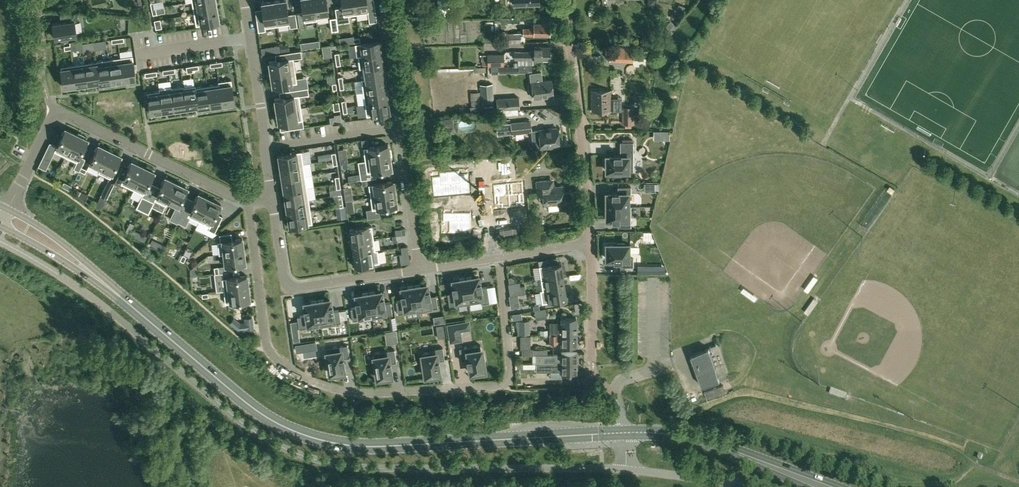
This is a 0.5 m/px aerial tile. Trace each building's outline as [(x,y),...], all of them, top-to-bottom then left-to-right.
[(216,9),(215,0),(198,0),(192,1),(194,13),(216,9)] [(273,1),(276,20),(277,23),(278,25),(289,24),(290,26),(297,25),(295,13),(288,14),(286,0),(278,0),(273,1)] [(297,14),(299,27),(305,26),(304,21),(316,20),(314,0),(301,0),(303,14),(297,14)] [(316,20),(317,19),(317,17),(328,15),(326,0),(314,0),(316,20)] [(335,8),(336,17),(337,23),(349,21),(348,15),(356,14),(354,0),(341,0),(342,7),(335,8)] [(356,14),(368,12),(369,21),(376,20),(373,2),(367,3),(367,0),(354,0),(356,14)] [(263,17),(257,18),(257,22),(258,28),(258,30),(265,30),(265,27),(278,25),(277,23),(276,20),(273,1),(261,2),(262,8),(263,17)] [(196,25),(219,21),(216,9),(194,13),(196,25)] [(52,23),(55,38),(76,35),(74,21),(75,21),(74,13),(60,12),(61,22),(52,23)] [(331,30),(338,29),(337,23),(336,17),(330,18),(331,30)] [(534,35),(549,36),(549,23),(534,23),(534,27),(523,27),(523,35),(534,35)] [(153,48),(162,45),(159,33),(149,36),(153,48)] [(507,33),(507,43),(521,43),(521,33),(507,33)] [(311,41),(313,48),(320,47),(319,40),(311,41)] [(358,56),(381,52),(379,40),(358,43),(360,55),(358,55),(358,56)] [(272,45),(273,53),(280,52),(279,44),(272,45)] [(514,51),(514,59),(549,59),(549,47),(533,46),(533,52),(514,51)] [(611,46),(610,60),(633,62),(634,47),(611,46)] [(276,60),(268,61),(270,74),(295,70),(293,58),(301,56),(300,51),(286,53),(287,58),(276,60)] [(359,68),(382,64),(381,52),(358,56),(359,68)] [(504,53),(487,54),(487,55),(487,65),(491,65),(491,66),(503,65),(504,65),(504,53)] [(136,78),(132,55),(120,57),(123,80),(136,78)] [(112,82),(123,80),(120,57),(108,59),(112,82)] [(96,61),(100,83),(112,82),(108,59),(96,61)] [(99,83),(100,83),(96,61),(85,63),(87,83),(99,82),(99,83)] [(73,65),(76,85),(87,83),(85,63),(73,65)] [(361,80),(384,76),(382,64),(359,68),(362,68),(363,78),(361,79),(361,80)] [(503,65),(491,66),(491,73),(531,72),(532,64),(517,65),(518,66),(514,66),(503,66),(503,65)] [(60,66),(63,87),(76,85),(73,65),(60,66)] [(295,70),(270,74),(272,86),(289,84),(290,90),(292,89),(308,87),(306,76),(296,78),(295,70)] [(363,91),(386,88),(384,76),(361,80),(363,91)] [(219,81),(222,104),(234,102),(231,79),(219,81)] [(553,96),(551,80),(531,82),(533,98),(553,96)] [(207,85),(210,106),(222,104),(219,81),(218,81),(219,84),(207,85)] [(481,107),(494,105),(492,83),(480,84),(481,107)] [(183,86),(186,107),(197,106),(198,108),(198,107),(195,85),(184,87),(183,85),(183,86)] [(195,85),(198,107),(210,106),(207,85),(196,87),(195,85)] [(159,88),(162,111),(174,109),(171,86),(159,88)] [(171,86),(174,109),(186,107),(183,86),(171,87),(171,86)] [(293,96),(274,98),(276,111),(301,107),(299,95),(309,94),(308,87),(292,89),(293,96)] [(150,112),(162,111),(159,88),(159,90),(147,92),(150,112)] [(365,103),(388,100),(386,88),(363,91),(365,103)] [(610,90),(591,90),(592,110),(611,110),(622,110),(622,107),(621,107),(621,104),(621,97),(611,97),(610,90)] [(497,110),(520,109),(519,97),(496,98),(497,110)] [(367,116),(389,112),(388,100),(365,103),(367,116)] [(301,107),(276,111),(278,123),(291,121),(302,120),(301,107)] [(632,107),(622,107),(622,110),(623,124),(625,124),(625,127),(631,127),(631,124),(634,124),(634,107),(632,107)] [(302,120),(291,121),(292,129),(304,127),(302,120)] [(531,121),(510,123),(512,133),(512,134),(516,133),(523,132),(532,132),(531,121)] [(510,122),(496,124),(497,135),(512,133),(510,123),(510,122)] [(50,143),(45,153),(52,156),(54,151),(65,156),(76,134),(65,128),(57,146),(50,143)] [(541,148),(559,146),(557,128),(532,131),(534,148),(541,147),(541,148)] [(76,134),(65,156),(77,162),(74,168),(79,170),(81,166),(85,158),(80,155),(88,139),(83,137),(84,135),(78,133),(78,134),(76,134)] [(605,158),(605,165),(607,165),(607,170),(617,170),(617,172),(624,172),(624,170),(633,170),(633,141),(620,141),(620,155),(614,155),(614,156),(607,156),(607,158),(605,158)] [(109,150),(98,144),(90,163),(100,168),(98,172),(99,172),(109,150)] [(388,144),(363,148),(365,160),(390,156),(389,155),(391,155),(390,148),(388,149),(388,144)] [(99,172),(110,178),(121,155),(109,150),(99,172)] [(301,151),(278,154),(280,167),(310,162),(311,162),(309,150),(301,151)] [(365,160),(358,161),(361,179),(365,179),(375,177),(375,171),(391,169),(390,156),(365,160)] [(143,166),(132,161),(121,183),(132,188),(143,166)] [(310,162),(280,167),(282,179),(312,174),(310,162)] [(154,172),(143,166),(132,188),(143,194),(154,172)] [(464,171),(452,172),(454,188),(466,187),(464,171)] [(452,172),(440,172),(441,190),(454,188),(452,172)] [(312,174),(282,179),(284,191),(307,187),(313,186),(312,174)] [(154,199),(165,205),(176,182),(165,177),(154,199)] [(100,195),(107,198),(114,182),(108,179),(100,195)] [(543,205),(547,204),(548,210),(557,209),(557,204),(564,203),(563,185),(558,186),(558,183),(554,184),(553,179),(535,181),(537,198),(542,198),(543,205)] [(393,181),(368,184),(370,197),(395,193),(393,181)] [(176,182),(165,205),(166,205),(168,201),(179,206),(187,188),(176,182)] [(521,183),(508,184),(510,205),(523,203),(521,183)] [(508,184),(494,185),(496,206),(510,205),(508,184)] [(629,205),(629,194),(631,194),(631,186),(618,186),(618,192),(612,192),(612,193),(607,193),(607,199),(605,199),(605,206),(631,206),(631,205),(629,205)] [(307,187),(284,191),(286,202),(308,199),(307,187)] [(88,195),(82,192),(79,197),(85,201),(88,195)] [(187,215),(199,221),(210,198),(198,193),(187,215)] [(372,209),(366,209),(368,218),(379,216),(378,208),(397,205),(395,193),(370,197),(372,209)] [(136,207),(142,210),(148,198),(142,195),(136,207)] [(142,210),(148,213),(154,201),(148,198),(142,210)] [(216,213),(221,204),(210,198),(199,221),(209,226),(208,229),(214,232),(222,216),(216,213)] [(308,199),(286,202),(287,214),(310,211),(308,199)] [(631,226),(631,206),(605,206),(605,213),(607,213),(607,219),(612,219),(612,220),(618,220),(618,226),(631,226)] [(310,211),(287,214),(289,226),(312,223),(310,211)] [(443,213),(443,221),(444,221),(449,221),(449,233),(458,233),(458,231),(470,231),(470,213),(452,213),(452,212),(452,211),(444,211),(444,212),(444,213),(443,213)] [(351,241),(373,238),(371,226),(349,229),(351,241)] [(220,241),(217,241),(219,254),(244,251),(242,238),(232,239),(231,233),(220,234),(220,241)] [(351,241),(353,253),(377,250),(377,249),(375,250),(373,238),(351,241)] [(607,249),(605,249),(605,257),(607,257),(607,258),(614,258),(614,260),(620,260),(620,266),(633,266),(633,258),(630,258),(630,244),(624,244),(624,242),(617,242),(617,244),(607,244),(607,249)] [(166,246),(159,243),(157,248),(163,251),(166,246)] [(377,250),(353,253),(354,266),(379,262),(377,250)] [(244,251),(219,254),(224,253),(225,265),(245,263),(244,251)] [(541,278),(563,275),(561,262),(539,266),(541,278)] [(248,287),(247,275),(227,277),(222,278),(222,279),(223,290),(248,287)] [(540,290),(565,287),(563,275),(541,278),(542,290),(540,290)] [(472,276),(465,277),(469,302),(481,300),(481,303),(489,302),(487,286),(481,287),(480,282),(479,282),(478,277),(472,277),(472,276)] [(453,292),(447,293),(449,305),(469,302),(465,277),(458,278),(458,280),(453,281),(454,286),(452,286),(453,292)] [(414,285),(418,310),(438,307),(436,295),(430,296),(429,289),(427,290),(427,285),(421,285),(421,284),(414,285)] [(398,313),(418,310),(414,285),(407,286),(407,288),(402,288),(402,294),(401,294),(402,300),(396,301),(398,313)] [(223,290),(225,303),(250,300),(248,287),(223,290)] [(542,303),(567,299),(565,287),(540,290),(542,303)] [(368,292),(372,317),(392,314),(390,302),(384,303),(384,296),(382,297),(381,291),(376,292),(375,291),(368,292)] [(352,320),(372,317),(368,292),(361,293),(362,295),(356,295),(357,301),(355,301),(356,307),(350,308),(352,320)] [(525,310),(524,295),(516,296),(517,310),(525,310)] [(324,299),(317,300),(321,325),(341,322),(339,310),(333,310),(332,304),(330,305),(330,299),(324,300),(324,299)] [(305,315),(297,316),(299,328),(321,325),(317,300),(310,301),(310,302),(305,303),(305,308),(304,309),(305,315)] [(246,329),(253,328),(252,317),(245,318),(246,329)] [(577,324),(576,324),(576,319),(561,319),(561,322),(549,322),(549,335),(561,335),(577,335),(577,324)] [(530,334),(530,321),(516,321),(518,334),(530,334)] [(446,324),(449,342),(462,340),(459,322),(446,324)] [(436,325),(438,338),(445,336),(443,324),(436,325)] [(389,331),(392,343),(398,342),(396,330),(389,331)] [(577,346),(577,335),(561,335),(549,335),(550,336),(542,337),(543,343),(557,343),(557,342),(561,341),(561,346),(577,346)] [(349,357),(347,344),(326,348),(327,356),(325,357),(326,364),(328,363),(330,374),(335,373),(335,375),(342,374),(342,372),(344,371),(342,365),(344,364),(343,358),(349,357)] [(482,353),(480,344),(459,348),(461,360),(467,359),(468,366),(469,366),(470,372),(472,372),(472,374),(479,373),(479,371),(484,370),(483,360),(484,360),(483,353),(482,353)] [(716,345),(691,354),(702,385),(728,376),(716,345)] [(444,359),(442,347),(434,348),(435,351),(422,353),(422,359),(421,359),(422,366),(424,366),(425,376),(430,375),(431,377),(438,376),(437,374),(439,374),(438,367),(440,367),(438,360),(444,359)] [(375,368),(377,378),(382,377),(382,379),(389,378),(389,376),(391,376),(390,369),(391,369),(390,362),(396,361),(394,349),(389,350),(373,352),(374,361),(372,361),(373,368),(375,368)] [(543,355),(536,355),(536,361),(536,362),(536,363),(543,363),(561,363),(577,362),(577,352),(561,352),(561,357),(557,357),(558,355),(547,355),(543,355)] [(543,363),(536,363),(536,364),(536,368),(536,371),(543,371),(550,371),(561,371),(561,372),(561,375),(577,374),(577,362),(561,363),(543,363)] [(711,399),(730,391),(727,383),(707,390),(711,399)] [(834,396),(849,399),(850,393),(835,390),(834,396)]
